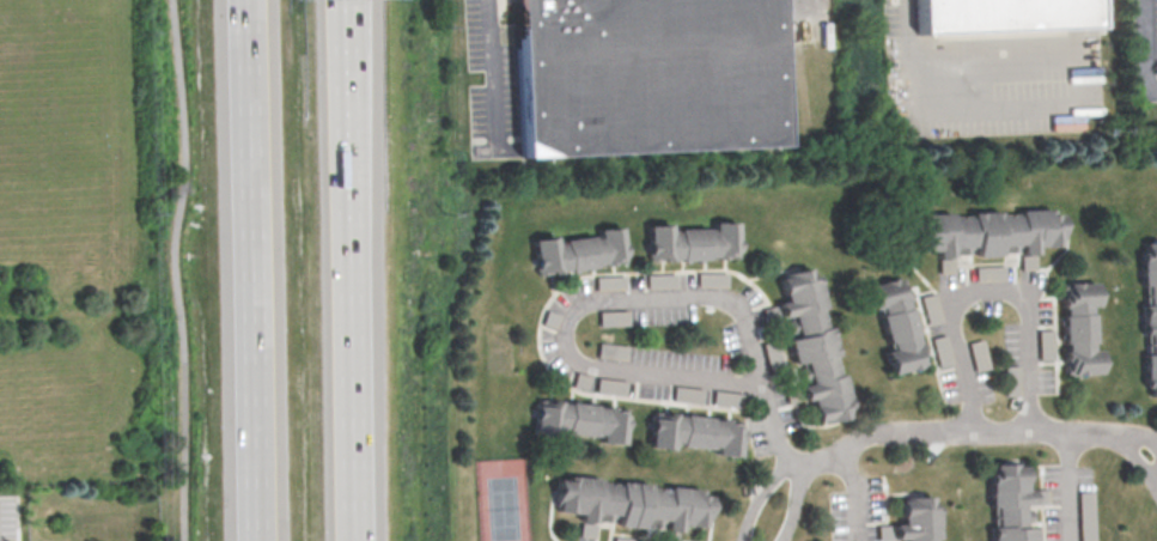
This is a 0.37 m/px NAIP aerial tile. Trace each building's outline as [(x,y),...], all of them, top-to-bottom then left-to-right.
[(516,159),(508,0),(774,0),(781,146),(516,159)] [(914,36),(912,0),(1095,0),(1096,28),(914,36)] [(914,220),(918,220),(918,214),(949,213),(949,219),(968,218),(967,212),(997,211),(997,217),(1018,215),(1018,211),(1052,208),(1052,214),(1061,213),(1062,243),(1035,244),(1035,251),(1018,253),(1017,245),(997,247),(997,254),(972,255),(972,248),(951,248),(951,255),(936,255),(936,249),(915,250),(914,220)] [(647,259),(647,223),(670,223),(670,230),(713,230),(713,221),(738,221),(739,256),(647,259)] [(531,238),(554,235),(555,242),(599,236),(598,230),(620,226),(625,259),(536,272),(531,238)] [(1145,245),(1156,245),(1156,396),(1151,396),(1151,388),(1145,388),(1144,354),(1150,353),(1149,333),(1144,333),(1143,304),(1147,304),(1147,285),(1140,285),(1139,255),(1146,255),(1145,245)] [(779,278),(812,269),(814,274),(817,274),(824,306),(821,306),(826,326),(829,324),(836,354),(833,355),(836,373),(841,372),(848,407),(845,407),(846,417),(812,424),(809,408),(814,407),(811,397),(804,399),(800,385),(809,383),(804,360),(798,361),(779,278)] [(729,286),(729,272),(699,270),(699,285),(729,286)] [(647,272),(647,287),(677,287),(677,272),(647,272)] [(596,275),(596,288),(625,288),(625,275),(596,275)] [(867,285),(901,278),(921,365),(888,373),(882,349),(887,348),(877,305),(872,306),(867,285)] [(1062,284),(1096,282),(1096,305),(1091,305),(1092,349),(1098,349),(1098,373),(1065,375),(1062,284)] [(918,296),(926,324),(940,321),(933,291),(918,296)] [(628,310),(598,310),(598,324),(628,324),(628,310)] [(1052,360),(1052,329),(1037,329),(1039,360),(1052,360)] [(974,371),(988,367),(981,338),(967,342),(974,371)] [(765,344),(767,359),(779,358),(778,342),(765,344)] [(627,359),(627,344),(597,344),(597,359),(627,359)] [(625,378),(597,378),(597,391),(625,391),(625,378)] [(674,400),(702,400),(702,387),(674,387),(674,400)] [(742,391),(713,391),(713,405),(742,405),(742,391)] [(531,434),(535,401),(625,411),(621,443),(598,442),(599,437),(549,431),(549,436),(531,434)] [(651,413),(739,423),(736,455),(714,452),(715,448),(671,443),(670,449),(647,446),(651,413)] [(1034,528),(1034,540),(992,540),(991,467),(1024,467),(1024,490),(1033,488),(1033,504),(1025,504),(1025,509),(1030,509),(1031,522),(1025,522),(1025,528),(1034,528)] [(559,479),(566,479),(567,474),(602,479),(601,484),(619,485),(619,480),(648,484),(648,488),(669,491),(670,486),(704,490),(704,494),(713,496),(710,527),(682,523),(681,531),(666,529),(666,522),(645,519),(644,528),(617,524),(617,517),(597,515),(597,521),(580,518),(580,512),(555,510),(559,479)] [(1079,493),(1081,540),(1097,540),(1095,493),(1079,493)] [(937,507),(938,540),(902,540),(896,540),(895,525),(901,525),(901,509),(937,507)]
